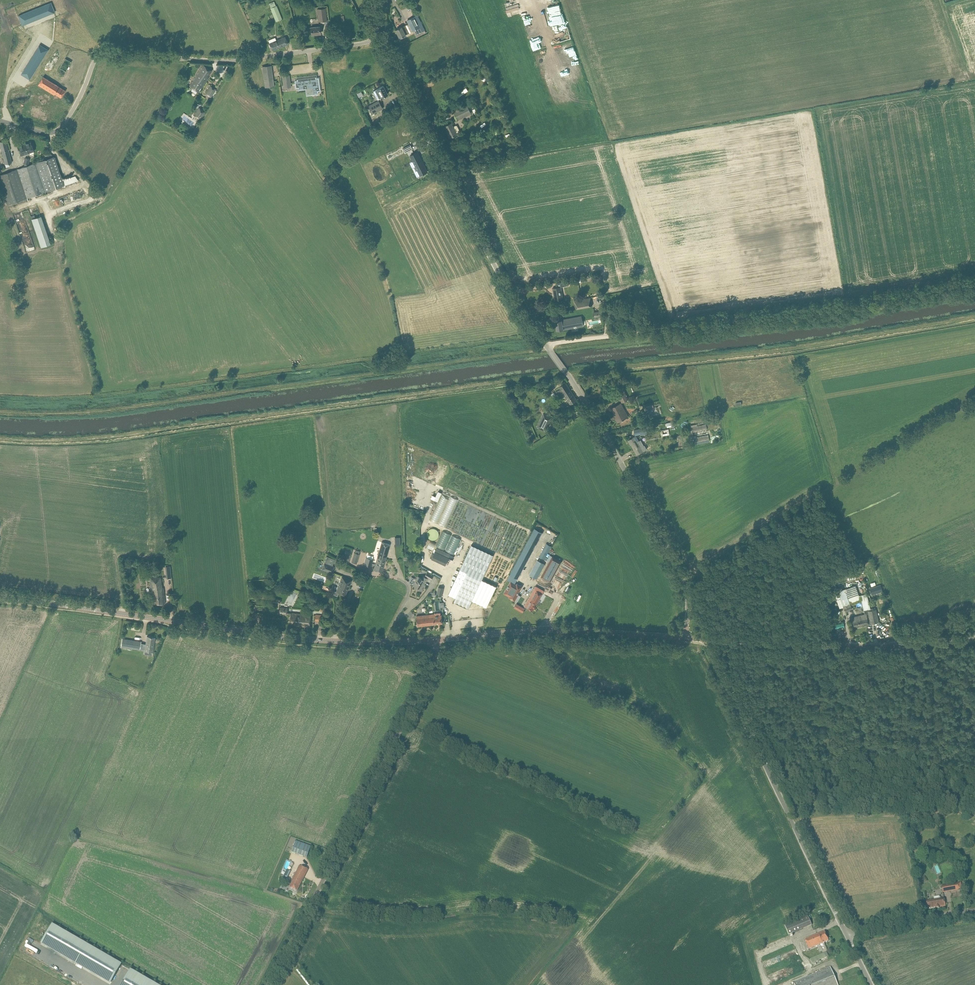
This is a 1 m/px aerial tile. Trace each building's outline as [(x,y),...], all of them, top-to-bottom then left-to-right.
[(509,12),(521,6),(519,1),(507,7),(509,12)] [(51,2),(18,16),(22,25),(55,12),(51,2)] [(274,3),(269,5),(276,21),(282,19),(276,5),(276,6),(274,3)] [(317,9),(319,22),(327,21),(325,8),(317,9)] [(401,27),(400,28),(395,30),(399,38),(414,30),(416,34),(425,30),(417,15),(407,21),(409,26),(407,27),(405,25),(401,27)] [(311,34),(320,33),(319,26),(310,27),(311,34)] [(272,50),(287,44),(285,37),(276,41),(275,37),(268,40),(272,50)] [(40,44),(21,74),(30,79),(48,50),(40,44)] [(64,53),(57,65),(60,67),(60,68),(66,71),(71,62),(70,61),(72,57),(64,53)] [(199,92),(208,77),(207,77),(211,70),(203,65),(189,86),(199,92)] [(265,87),(274,86),(271,66),(263,67),(265,87)] [(43,76),(38,85),(54,95),(55,93),(61,97),(65,90),(43,76)] [(312,88),(313,95),(318,94),(318,91),(320,91),(318,78),(316,78),(316,77),(313,77),(313,78),(311,78),(297,79),(297,80),(295,81),(296,88),(298,88),(298,90),(299,90),(312,88)] [(211,97),(216,89),(210,86),(205,93),(211,97)] [(387,94),(383,86),(376,89),(377,89),(373,91),(377,100),(381,98),(381,97),(387,94)] [(459,96),(469,91),(467,87),(457,93),(459,96)] [(382,108),(378,101),(368,107),(371,114),(382,108)] [(467,105),(454,112),(458,120),(471,113),(467,105)] [(205,112),(199,108),(194,115),(200,119),(205,112)] [(456,125),(453,127),(451,123),(445,126),(449,133),(448,134),(450,138),(457,134),(460,132),(460,131),(457,125),(456,125)] [(0,142),(0,145),(5,164),(9,163),(12,162),(6,140),(0,142)] [(18,146),(21,156),(34,151),(33,149),(34,148),(33,146),(32,145),(31,143),(23,145),(18,146)] [(418,152),(411,156),(421,175),(428,172),(418,152)] [(50,158),(34,163),(44,192),(63,185),(62,181),(53,157),(50,158)] [(25,167),(17,170),(27,198),(44,192),(34,163),(28,165),(28,163),(29,159),(25,159),(24,163),(25,167)] [(0,176),(0,184),(5,198),(7,205),(27,198),(17,170),(0,176)] [(66,197),(55,202),(57,207),(68,202),(66,197)] [(32,218),(40,247),(50,244),(42,215),(32,218)] [(558,287),(552,288),(555,300),(561,299),(560,291),(561,290),(561,287),(568,285),(567,281),(558,283),(558,287)] [(592,305),(591,297),(574,300),(575,308),(592,305)] [(561,320),(555,321),(557,331),(563,329),(563,330),(582,326),(580,316),(561,320)] [(566,383),(559,387),(560,389),(557,391),(560,395),(561,395),(563,398),(564,397),(569,404),(576,400),(566,383)] [(616,392),(622,402),(628,399),(622,388),(616,392)] [(624,410),(620,403),(612,408),(616,415),(617,414),(620,420),(622,419),(622,420),(624,419),(623,419),(626,417),(623,411),(624,410)] [(545,432),(552,417),(543,413),(536,428),(545,432)] [(710,441),(707,423),(698,425),(697,424),(691,425),(692,432),(689,432),(690,438),(694,438),(695,444),(710,441)] [(639,441),(636,436),(628,440),(630,445),(631,445),(637,455),(643,451),(646,449),(644,445),(643,446),(640,441),(639,441)] [(437,504),(430,520),(447,527),(458,499),(443,493),(440,499),(437,498),(435,503),(437,504)] [(437,538),(437,529),(428,529),(428,538),(437,538)] [(535,529),(510,575),(518,579),(543,533),(535,529)] [(430,540),(427,548),(432,550),(436,543),(430,540)] [(382,542),(374,570),(382,572),(390,544),(382,542)] [(460,543),(454,554),(460,557),(465,546),(460,543)] [(546,544),(539,557),(546,560),(546,558),(545,558),(551,547),(546,544)] [(471,545),(448,594),(455,598),(470,604),(472,600),(487,607),(497,586),(482,579),(494,555),(471,545)] [(446,564),(451,553),(436,547),(432,559),(446,564)] [(351,562),(357,563),(360,554),(354,553),(351,562)] [(550,582),(560,564),(562,561),(552,556),(551,559),(541,577),(548,580),(550,582)] [(373,559),(366,557),(364,564),(371,566),(373,559)] [(537,579),(545,565),(537,560),(529,575),(537,579)] [(334,567),(324,563),(322,569),(332,573),(334,567)] [(855,578),(853,566),(849,567),(850,571),(846,572),(848,579),(855,578)] [(427,572),(425,575),(432,579),(434,576),(430,573),(430,572),(431,571),(427,569),(426,570),(426,571),(427,572)] [(336,592),(345,595),(348,588),(349,588),(352,580),(342,576),(336,592)] [(422,578),(418,576),(413,585),(417,587),(416,588),(422,591),(425,585),(424,584),(428,578),(423,576),(422,578)] [(161,577),(150,578),(153,605),(165,604),(164,588),(162,588),(161,577)] [(511,581),(504,593),(510,596),(509,597),(515,600),(519,594),(518,594),(522,586),(517,583),(516,584),(511,581)] [(861,599),(865,614),(861,615),(861,618),(851,621),(853,627),(871,623),(878,621),(875,609),(869,611),(868,609),(870,609),(867,594),(860,595),(860,594),(859,595),(855,585),(845,589),(841,591),(839,595),(843,605),(861,599)] [(872,594),(882,591),(880,585),(870,588),(872,594)] [(529,601),(525,606),(533,611),(544,591),(536,586),(528,600),(529,601)] [(516,603),(514,608),(523,612),(525,607),(516,603)] [(310,615),(291,613),(290,625),(299,626),(299,624),(303,625),(303,626),(309,627),(310,615)] [(435,616),(435,614),(416,616),(418,626),(442,623),(442,615),(435,616)] [(155,637),(147,636),(145,651),(152,652),(155,637)] [(122,638),(121,647),(140,650),(140,647),(133,645),(134,641),(134,640),(131,640),(122,638)] [(296,841),(292,852),(307,858),(311,846),(296,841)] [(297,891),(308,870),(299,865),(291,880),(292,881),(289,887),(297,891)] [(291,871),(287,869),(283,878),(286,880),(291,871)] [(958,888),(962,888),(961,882),(942,886),(943,892),(959,889),(958,888)] [(933,897),(934,899),(926,901),(927,908),(937,907),(937,908),(946,907),(944,898),(941,898),(940,896),(933,897)] [(785,924),(789,934),(812,926),(809,916),(785,924)] [(829,941),(825,931),(805,940),(809,949),(829,941)] [(28,953),(31,947),(25,944),(22,950),(28,953)] [(38,945),(36,948),(48,955),(50,952),(38,945)] [(824,953),(810,958),(812,963),(829,957),(824,946),(821,947),(824,953)] [(33,950),(32,952),(34,952),(32,957),(44,961),(47,955),(33,950)] [(107,956),(97,974),(111,982),(122,964),(107,956)] [(795,984),(838,984),(831,967),(794,982),(795,984)] [(121,984),(157,984),(130,969),(121,984)]
